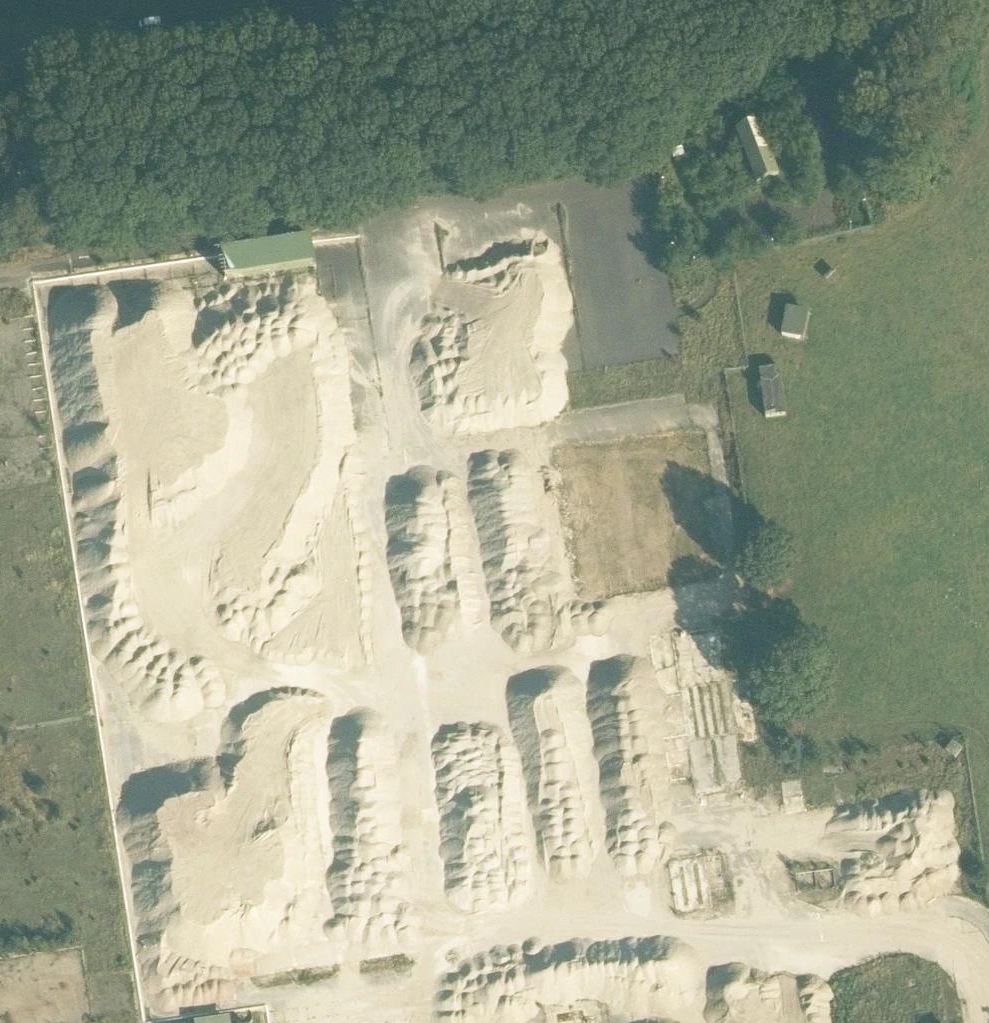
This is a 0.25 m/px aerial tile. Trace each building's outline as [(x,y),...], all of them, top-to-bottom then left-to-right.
[(777,180),(784,198),(805,190),(791,155),(772,162),(755,118),(751,120),(753,126),(737,133),(741,142),(745,154),(758,187),(766,185),(767,188),(773,186),(771,182),(777,180)] [(782,338),(799,341),(805,313),(788,310),(782,338)] [(759,372),(766,420),(786,417),(779,369),(759,372)] [(247,943),(404,921),(344,484),(150,510),(155,548),(186,544),(193,593),(199,588),(234,632),(253,639),(262,617),(264,637),(315,700),(312,701),(336,731),(313,750),(325,754),(299,775),(312,791),(298,793),(298,794),(277,811),(280,830),(288,829),(288,828),(293,830),(255,860),(261,868),(256,881),(238,874),(247,943)] [(715,624),(646,633),(653,684),(671,682),(681,763),(668,765),(670,780),(685,778),(687,795),(738,789),(732,743),(752,740),(744,674),(722,677),(715,624)] [(946,753),(955,760),(962,751),(953,745),(946,753)] [(395,837),(402,836),(396,775),(389,776),(395,837)] [(776,780),(778,812),(806,811),(804,778),(776,780)] [(705,891),(720,890),(716,853),(663,859),(669,913),(707,908),(705,891)] [(536,1005),(539,1022),(603,1022),(598,994),(536,1005)]
